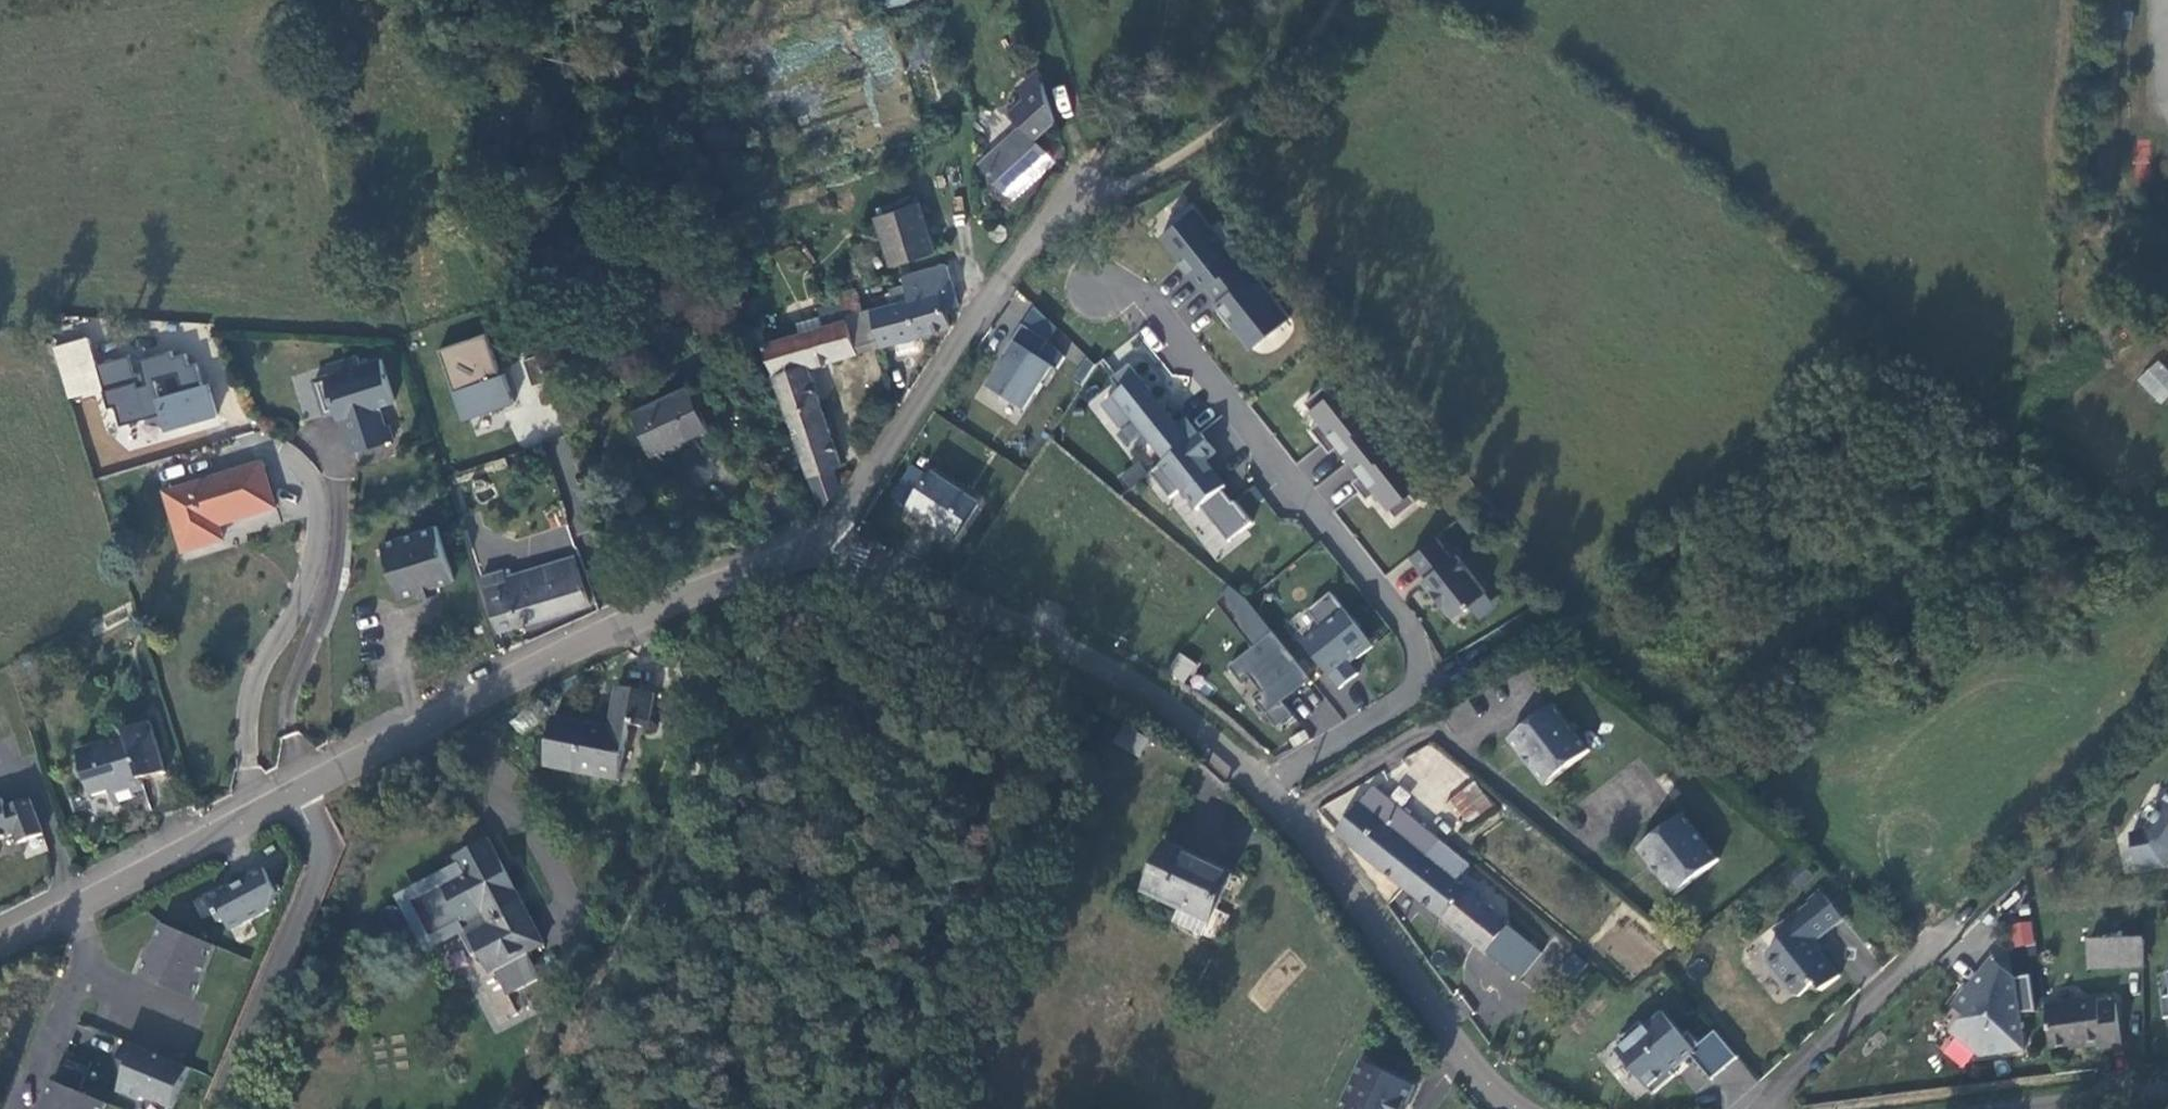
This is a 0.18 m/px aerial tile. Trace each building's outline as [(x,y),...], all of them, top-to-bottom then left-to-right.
[(1023,100),(1043,82),(1039,67),(1019,86),(1023,100)] [(1004,192),(1048,151),(1037,139),(1055,122),(1043,82),(1023,100),(1010,111),(1022,124),(978,163),(1004,192)] [(1013,201),(1057,160),(1048,151),(1004,192),(1013,201)] [(1203,288),(1207,284),(1240,258),(1247,252),(1220,219),(1212,226),(1193,201),(1175,215),(1179,219),(1162,233),(1192,271),(1190,272),(1203,288)] [(936,251),(920,202),(876,217),(888,252),(892,265),(936,251)] [(1007,230),(1006,227),(1003,225),(1000,223),(997,223),(994,225),(991,227),(990,230),(989,233),(990,237),(992,239),(995,241),(999,242),(1002,241),(1005,239),(1007,237),(1008,233),(1007,230)] [(1219,299),(1216,301),(1252,346),(1291,315),(1255,270),(1252,272),(1240,258),(1207,284),(1219,299)] [(959,306),(948,266),(908,277),(906,277),(912,300),(919,335),(921,334),(951,326),(945,310),(959,306)] [(912,300),(906,277),(901,279),(902,282),(904,281),(905,286),(893,290),(896,303),(873,308),(874,310),(912,300)] [(808,366),(883,345),(874,310),(873,308),(864,311),(858,289),(840,294),(842,302),(820,309),(825,327),(765,345),(822,507),(822,509),(824,507),(840,484),(834,469),(842,466),(808,366)] [(919,335),(912,300),(874,310),(883,345),(919,335)] [(1049,342),(1024,325),(1002,357),(1007,361),(990,387),(1026,411),(1042,384),(1047,388),(1059,370),(1039,357),(1049,342)] [(490,335),(441,352),(465,423),(516,406),(506,376),(504,377),(490,335)] [(97,364),(90,338),(57,348),(71,396),(104,387),(97,364)] [(1069,348),(1061,375),(1084,381),(1092,355),(1069,348)] [(131,355),(97,364),(104,387),(110,409),(117,407),(123,426),(165,414),(169,429),(218,415),(209,383),(204,385),(197,363),(190,365),(187,353),(174,357),(173,351),(141,360),(144,371),(136,373),(131,355)] [(395,401),(381,359),(360,365),(358,357),(328,366),(331,375),(315,381),(323,408),(334,405),(339,419),(340,418),(341,424),(347,422),(356,452),(379,444),(375,429),(385,425),(379,406),(395,401)] [(2163,405),(2167,399),(2167,371),(2159,362),(2140,380),(2163,405)] [(1179,425),(1130,364),(1112,378),(1122,391),(1104,405),(1122,428),(1133,419),(1166,460),(1200,434),(1187,418),(1179,425)] [(1352,458),(1388,430),(1377,415),(1381,412),(1367,394),(1363,397),(1348,380),(1333,392),(1327,384),(1306,401),(1322,420),(1327,426),(1317,433),(1332,451),(1341,444),(1352,458)] [(709,429),(689,387),(636,411),(656,453),(709,429)] [(339,419),(334,405),(323,408),(328,423),(339,419)] [(1313,427),(1317,433),(1327,426),(1322,420),(1313,427)] [(356,452),(347,422),(341,424),(350,453),(356,452)] [(394,439),(390,424),(385,425),(375,429),(379,444),(394,439)] [(1388,430),(1352,458),(1364,473),(1355,480),(1369,497),(1378,490),(1398,516),(1418,500),(1412,492),(1428,479),(1414,462),(1418,458),(1404,441),(1400,444),(1388,430)] [(1200,434),(1166,460),(1151,472),(1170,497),(1181,489),(1197,509),(1201,506),(1229,540),(1252,522),(1235,501),(1233,502),(1222,489),(1227,486),(1206,460),(1217,451),(1201,432),(1200,434)] [(276,508),(262,463),(167,494),(184,552),(223,540),(219,525),(276,508)] [(1126,487),(1145,476),(1137,463),(1119,474),(1126,487)] [(1340,463),(1318,487),(1328,497),(1351,474),(1340,463)] [(911,510),(956,540),(980,505),(934,475),(911,510)] [(455,579),(438,525),(383,543),(400,597),(419,591),(438,585),(455,579)] [(1452,558),(1436,538),(1411,558),(1427,578),(1423,581),(1435,598),(1438,596),(1455,618),(1488,592),(1456,554),(1452,558)] [(590,604),(574,555),(506,576),(504,571),(482,577),(499,632),(590,604)] [(440,593),(438,585),(419,591),(421,599),(440,593)] [(1248,599),(1230,586),(1217,604),(1250,646),(1226,666),(1239,682),(1247,676),(1260,692),(1252,699),(1276,729),(1293,716),(1282,702),(1311,679),(1248,599)] [(1374,647),(1331,593),(1308,612),(1322,629),(1303,645),(1339,689),(1359,675),(1348,662),(1355,656),(1358,659),(1374,647)] [(1166,670),(1180,684),(1196,666),(1182,653),(1166,670)] [(619,781),(629,723),(649,727),(655,694),(618,687),(608,727),(554,718),(545,766),(619,781)] [(1550,703),(1509,737),(1545,781),(1586,747),(1550,703)] [(166,771),(151,723),(126,731),(128,737),(79,752),(93,796),(110,791),(116,809),(122,807),(121,802),(135,798),(133,790),(143,787),(141,779),(166,771)] [(1468,780),(1446,797),(1463,820),(1485,803),(1468,780)] [(1336,831),(1403,883),(1439,839),(1372,786),(1336,831)] [(2144,832),(2131,835),(2136,865),(2161,860),(2167,850),(2167,797),(2144,832)] [(31,800),(7,808),(3,798),(0,799),(0,840),(16,834),(20,844),(44,835),(31,800)] [(1678,812),(1636,846),(1671,890),(1713,856),(1678,812)] [(1457,878),(1468,863),(1439,839),(1403,883),(1486,949),(1509,920),(1457,878)] [(547,945),(491,840),(454,859),(458,866),(462,874),(445,883),(445,882),(411,901),(432,940),(457,926),(461,934),(474,957),(481,954),(492,973),(496,971),(509,996),(542,978),(528,953),(547,945)] [(2166,867),(2167,864),(2167,850),(2161,860),(2136,865),(2138,872),(2166,867)] [(1229,881),(1166,853),(1145,898),(1180,914),(1175,928),(1219,947),(1231,922),(1216,915),(1229,881)] [(436,947),(461,934),(457,926),(432,940),(411,901),(445,882),(445,883),(462,874),(458,866),(399,897),(424,944),(428,952),(436,947)] [(271,911),(278,893),(265,870),(251,877),(252,880),(232,890),(231,887),(209,898),(222,923),(226,921),(232,931),(271,911)] [(1810,896),(1775,926),(1782,935),(1768,947),(1768,956),(1794,988),(1802,988),(1817,976),(1823,984),(1841,968),(1820,944),(1818,946),(1811,937),(1843,911),(1820,884),(1808,894),(1810,896)] [(1537,950),(1509,920),(1486,949),(1519,977),(1537,950)] [(2029,920),(2009,925),(2014,947),(2034,943),(2029,920)] [(194,999),(216,946),(164,924),(142,977),(194,999)] [(2143,939),(2089,941),(2090,969),(2144,967),(2143,939)] [(2025,1049),(2014,977),(1993,960),(1955,1006),(1967,1016),(1953,1032),(1982,1056),(2025,1049)] [(2163,1018),(2167,1017),(2167,970),(2156,971),(2163,1018)] [(2046,1007),(2052,1048),(2084,1043),(2085,1045),(2103,1043),(2104,1049),(2123,1046),(2117,1003),(2100,1006),(2099,999),(2046,1007)] [(1617,1051),(1653,1094),(1676,1075),(1671,1070),(1690,1054),(1712,1080),(1738,1058),(1715,1031),(1693,1050),(1662,1013),(1645,1028),(1640,1023),(1619,1040),(1624,1046),(1617,1051)] [(190,1068),(128,1042),(121,1060),(130,1064),(119,1091),(141,1100),(148,1098),(174,1108),(190,1068)] [(1416,1079),(1365,1054),(1339,1107),(1343,1108),(1402,1108),(1416,1079)] [(107,1104),(55,1082),(44,1108),(105,1108),(107,1104)]
